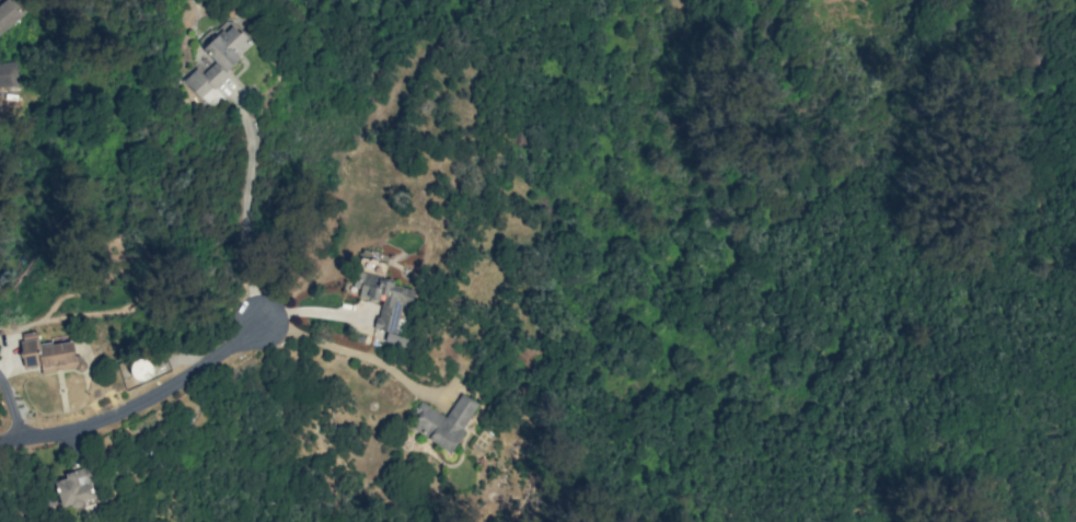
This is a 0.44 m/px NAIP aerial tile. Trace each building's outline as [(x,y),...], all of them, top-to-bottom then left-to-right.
[(23,16),(12,0),(6,0),(0,4),(0,33),(23,16)] [(201,48),(215,61),(202,74),(195,67),(182,81),(213,109),(225,96),(214,86),(253,44),(228,20),(201,48)] [(374,329),(387,332),(384,341),(404,346),(406,338),(395,335),(402,304),(410,306),(415,287),(357,273),(353,287),(360,288),(358,297),(381,302),(374,329)] [(72,341),(39,346),(37,331),(18,334),(24,368),(40,365),(41,374),(86,367),(85,359),(75,361),(72,341)] [(130,363),(132,380),(150,378),(148,361),(130,363)] [(421,402),(407,427),(451,452),(478,403),(460,393),(446,416),(421,402)] [(61,507),(70,505),(71,509),(84,506),(82,500),(95,497),(87,466),(64,473),(65,478),(54,481),(61,507)]
